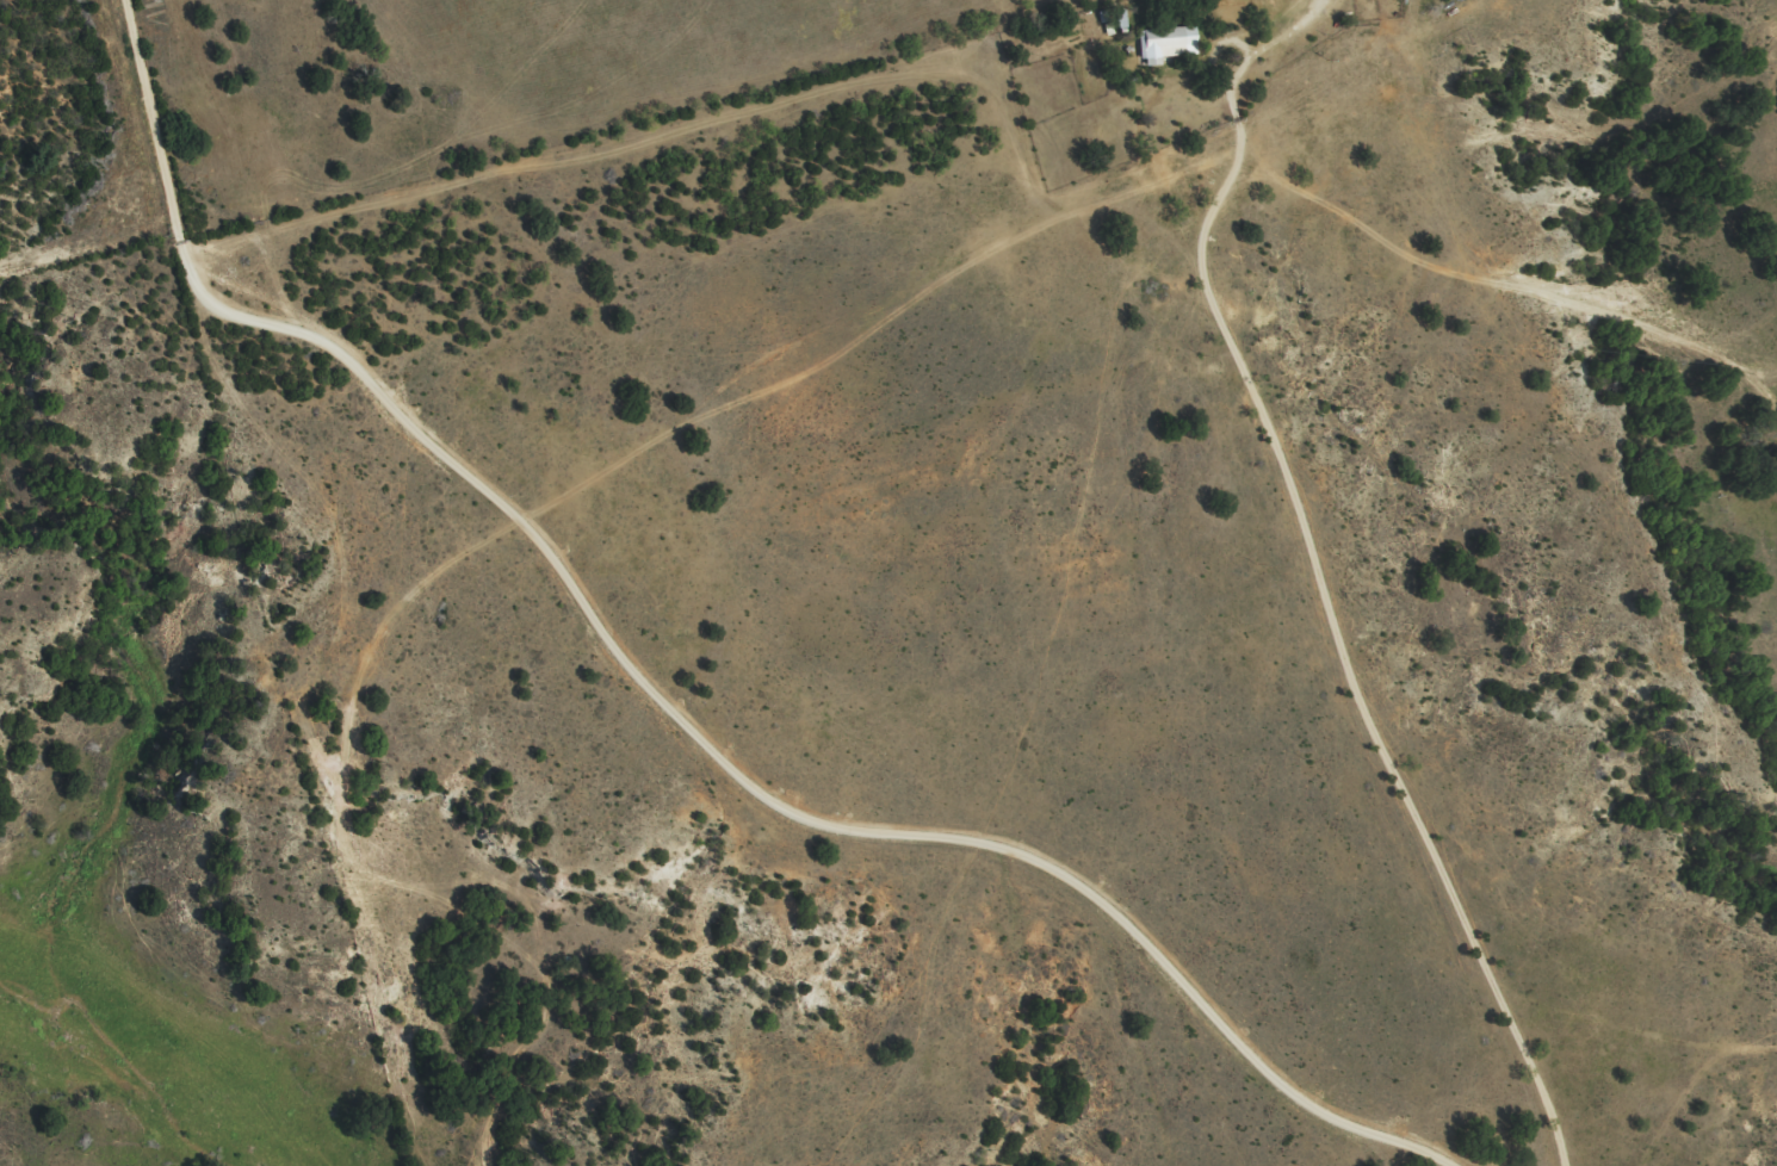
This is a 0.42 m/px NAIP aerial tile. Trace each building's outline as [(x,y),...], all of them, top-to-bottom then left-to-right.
[(1194,37),(1138,39),(1140,75),(1160,74),(1159,65),(1195,64),(1194,37)]
